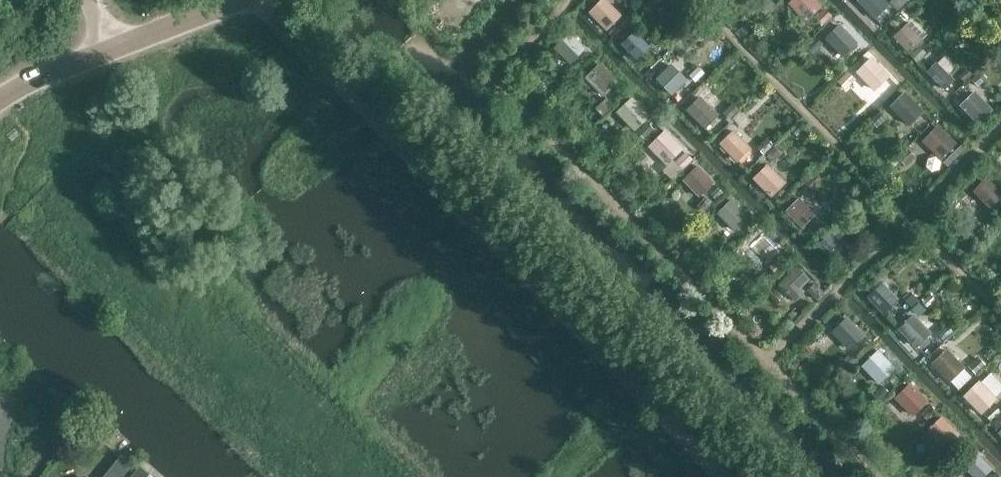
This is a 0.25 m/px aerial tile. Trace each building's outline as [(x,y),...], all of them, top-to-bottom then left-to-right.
[(617,0),(582,0),(602,22),(620,4),(617,0)] [(788,2),(808,21),(814,15),(825,25),(835,14),(820,0),(790,0),(788,2)] [(877,18),(892,3),(890,0),(860,0),(877,18)] [(905,14),(888,31),(906,47),(922,30),(905,14)] [(634,15),(619,29),(637,49),(652,34),(634,15)] [(856,37),(840,18),(824,32),(840,51),(856,37)] [(586,46),(567,25),(550,40),(569,61),(586,46)] [(929,70),(943,84),(959,68),(944,54),(929,70)] [(674,93),(689,77),(673,61),(657,77),(674,93)] [(591,77),(607,92),(619,78),(603,64),(591,77)] [(966,75),(950,89),(966,107),(982,93),(966,75)] [(898,77),(881,93),(900,112),(916,96),(898,77)] [(698,88),(686,103),(708,122),(721,107),(698,88)] [(654,110),(634,89),(620,103),(640,124),(654,110)] [(940,122),(922,139),(942,159),(960,142),(940,122)] [(720,141),(738,161),(754,147),(736,127),(720,141)] [(763,152),(748,167),(767,187),(782,173),(763,152)] [(716,176),(695,156),(681,171),(702,191),(716,176)] [(983,166),(967,183),(987,203),(1000,189),(1000,184),(983,166)] [(801,194),(786,209),(804,227),(819,213),(801,194)] [(750,218),(732,200),(718,214),(736,232),(750,218)] [(810,232),(830,249),(843,233),(823,217),(810,232)] [(781,242),(763,224),(748,240),(766,257),(781,242)] [(794,300),(817,280),(800,261),(778,282),(794,300)] [(878,271),(864,285),(878,299),(892,285),(878,271)] [(908,295),(892,312),(910,329),(925,312),(908,295)] [(864,325),(844,305),(827,321),(847,342),(864,325)] [(881,382),(898,366),(880,348),(863,364),(881,382)] [(949,348),(932,364),(957,391),(974,375),(949,348)] [(1000,394),(1000,378),(992,368),(964,393),(981,412),(1000,394)] [(925,388),(906,371),(891,388),(910,405),(925,388)] [(993,419),(1000,427),(1000,410),(993,419)] [(942,414),(922,435),(940,452),(960,431),(942,414)] [(994,459),(973,438),(957,454),(978,475),(994,459)] [(135,462),(123,452),(105,475),(108,476),(123,476),(135,462)] [(139,469),(132,476),(149,476),(139,469)]
